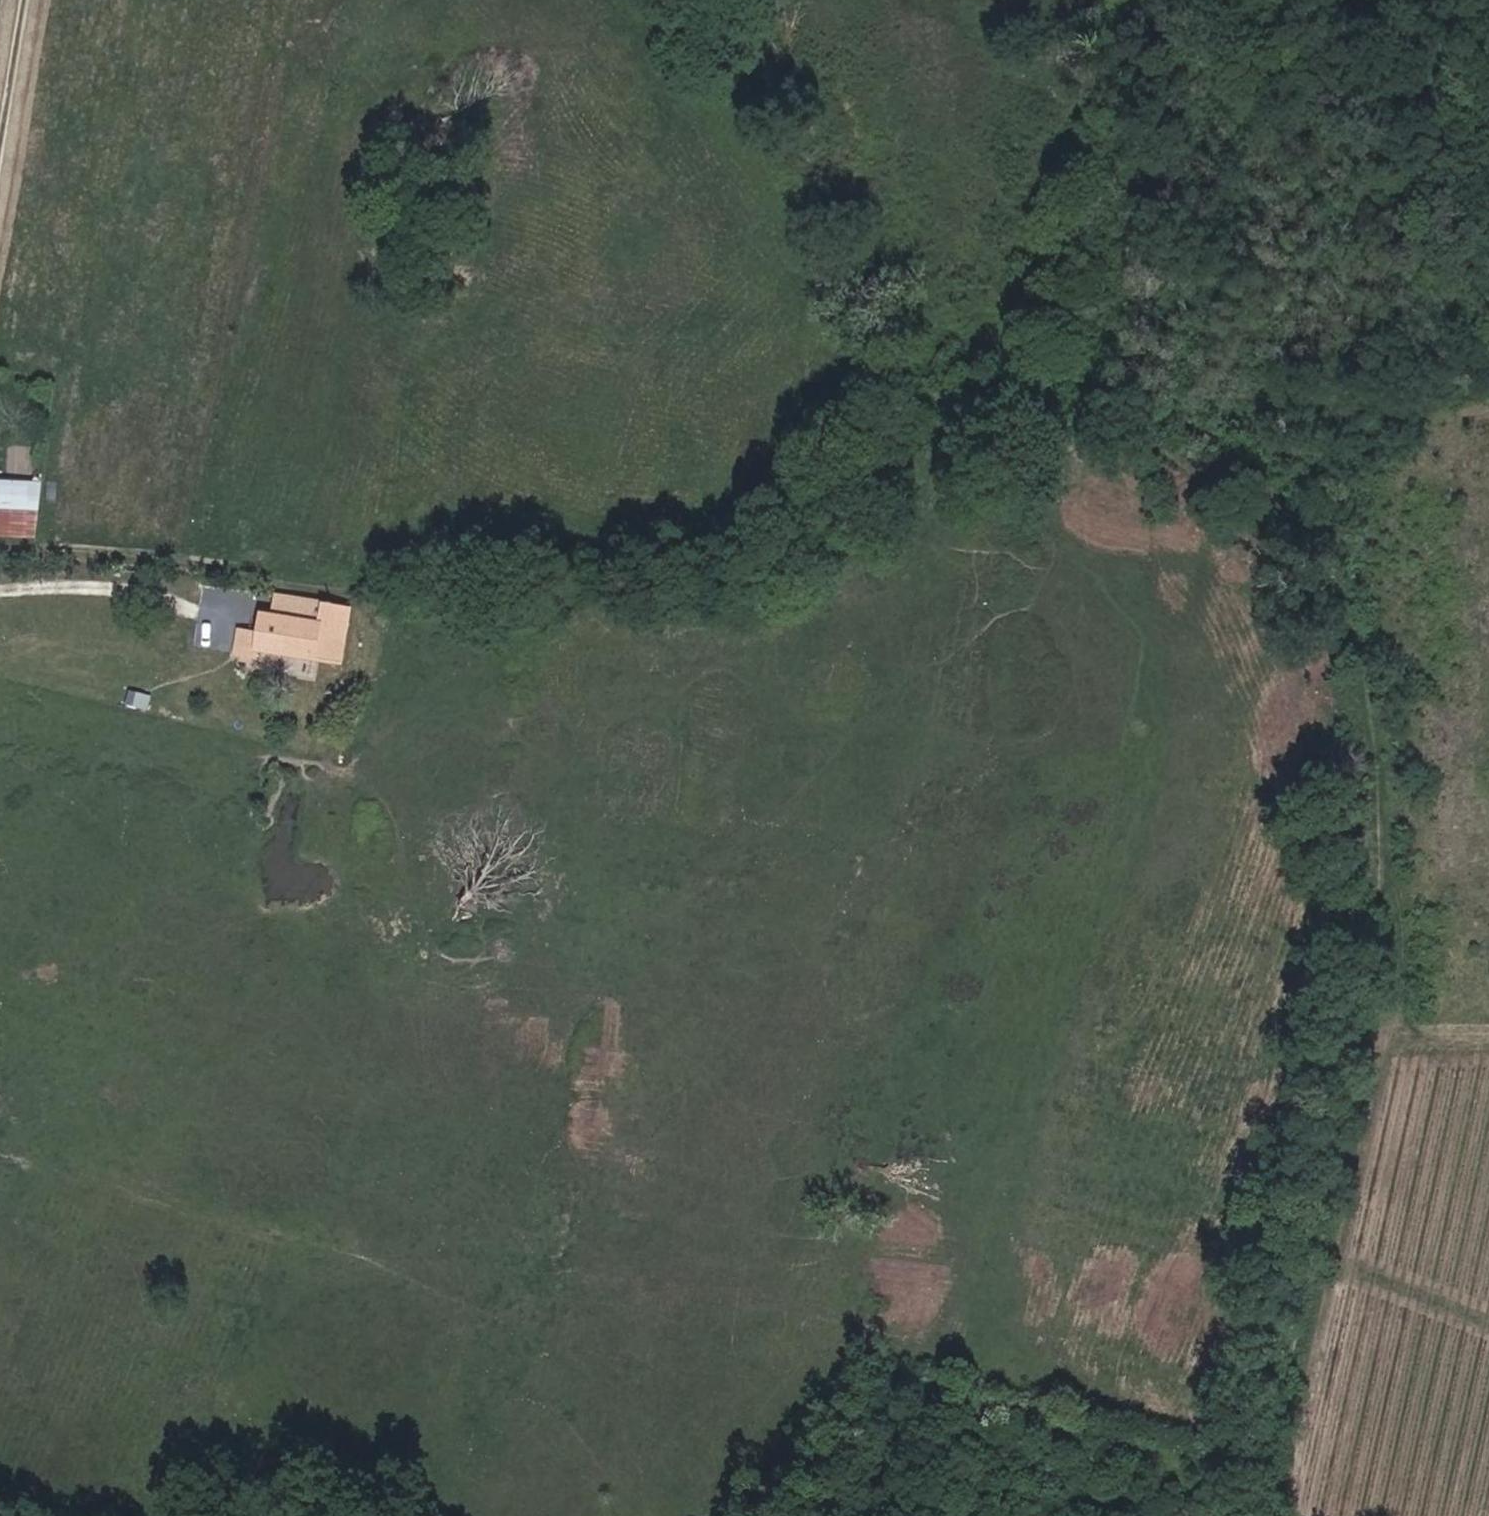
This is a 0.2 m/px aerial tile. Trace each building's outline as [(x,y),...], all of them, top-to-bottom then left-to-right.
[(25,536),(28,491),(0,489),(0,534),(25,536)] [(256,651),(318,660),(334,664),(342,609),(273,599),(270,619),(258,617),(255,636),(236,632),(231,655),(239,656),(237,669),(252,672),(256,651)]
